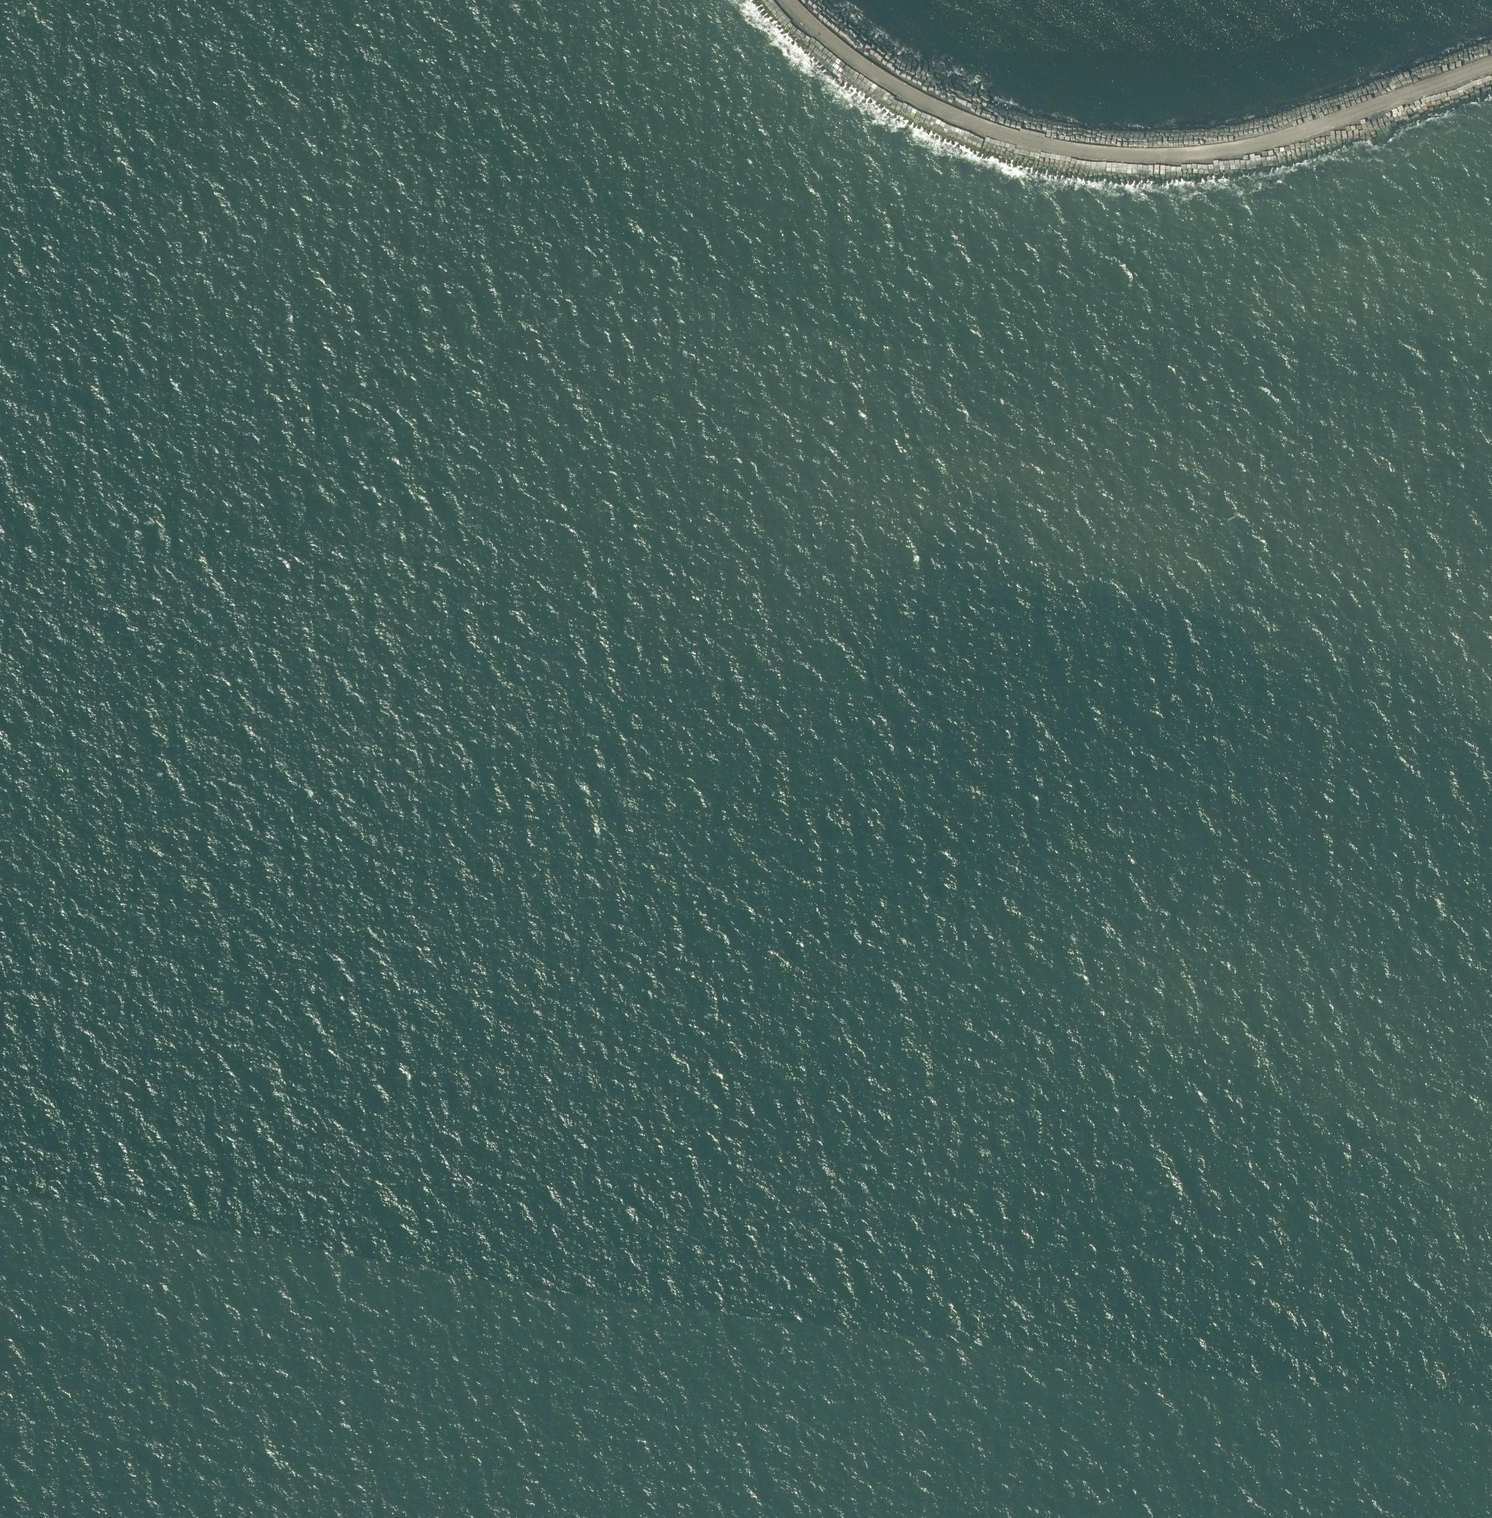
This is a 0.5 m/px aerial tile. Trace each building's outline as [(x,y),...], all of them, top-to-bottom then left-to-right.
[(1477,50),(1470,48),(1467,61),(1470,62),(1471,55),(1485,58),(1486,54),(1489,55),(1491,47),(1483,45),(1483,42),(1479,42),(1477,50)]
